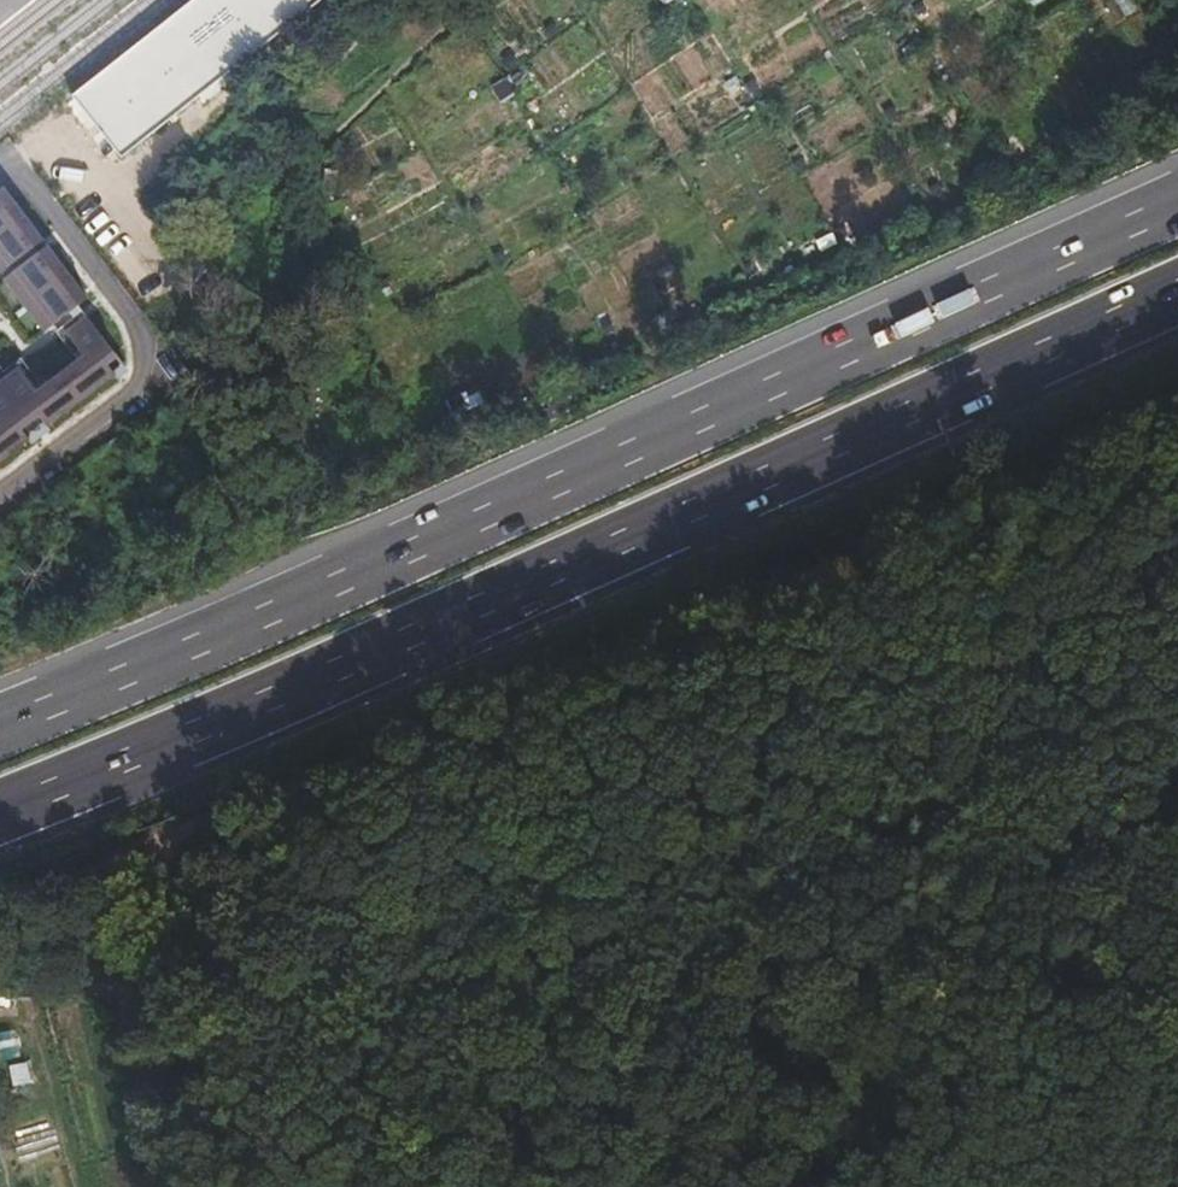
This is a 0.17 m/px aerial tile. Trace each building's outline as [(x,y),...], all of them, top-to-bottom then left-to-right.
[(128,366),(83,310),(81,307),(90,298),(5,187),(0,191),(0,263),(50,328),(73,311),(76,316),(82,324),(68,332),(85,356),(38,391),(22,367),(0,384),(0,464),(128,366)]
